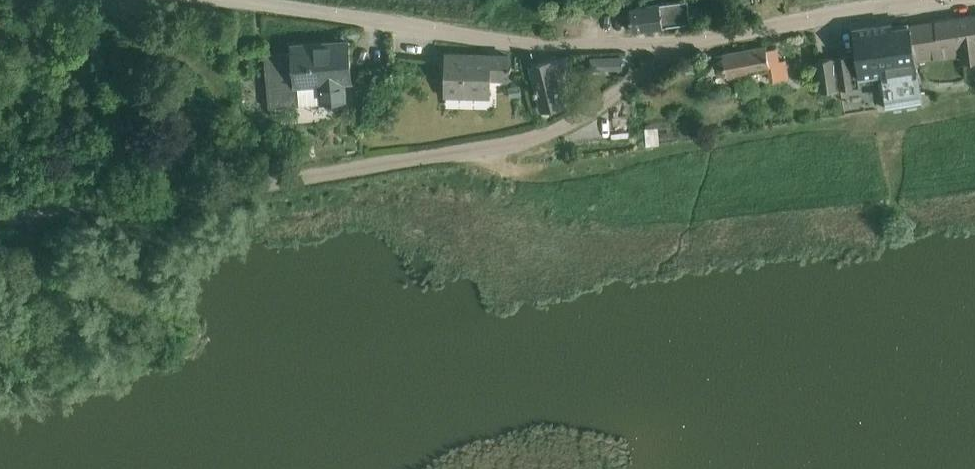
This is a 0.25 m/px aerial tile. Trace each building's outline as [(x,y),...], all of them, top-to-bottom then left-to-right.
[(6,27),(9,1),(2,0),(0,0),(0,26),(6,27)] [(690,24),(690,17),(687,1),(631,8),(634,31),(690,24)] [(910,25),(916,65),(918,65),(938,62),(937,54),(956,51),(961,50),(963,61),(967,61),(974,60),(974,46),(974,44),(974,16),(951,19),(910,25)] [(882,36),(876,37),(881,71),(882,71),(884,83),(888,109),(922,104),(916,65),(910,25),(892,28),(892,27),(891,24),(881,25),(881,29),(882,36)] [(848,55),(836,57),(840,87),(856,85),(855,75),(881,71),(876,37),(875,37),(874,30),(874,26),(852,29),(852,34),(855,56),(848,57),(848,55)] [(265,57),(264,57),(269,106),(345,101),(343,83),(352,82),(348,41),(292,47),(292,54),(265,57)] [(771,80),(789,77),(786,60),(778,62),(776,48),(767,50),(766,46),(716,55),(717,63),(724,62),(727,77),(748,73),(747,70),(769,67),(771,80)] [(621,55),(604,56),(605,69),(622,68),(621,55)] [(509,79),(509,57),(446,56),(445,96),(488,97),(489,79),(509,79)] [(555,74),(570,70),(567,58),(531,67),(541,109),(562,105),(555,74)] [(832,58),(817,60),(822,90),(836,88),(832,58)] [(662,123),(649,124),(649,142),(663,142),(662,123)]
